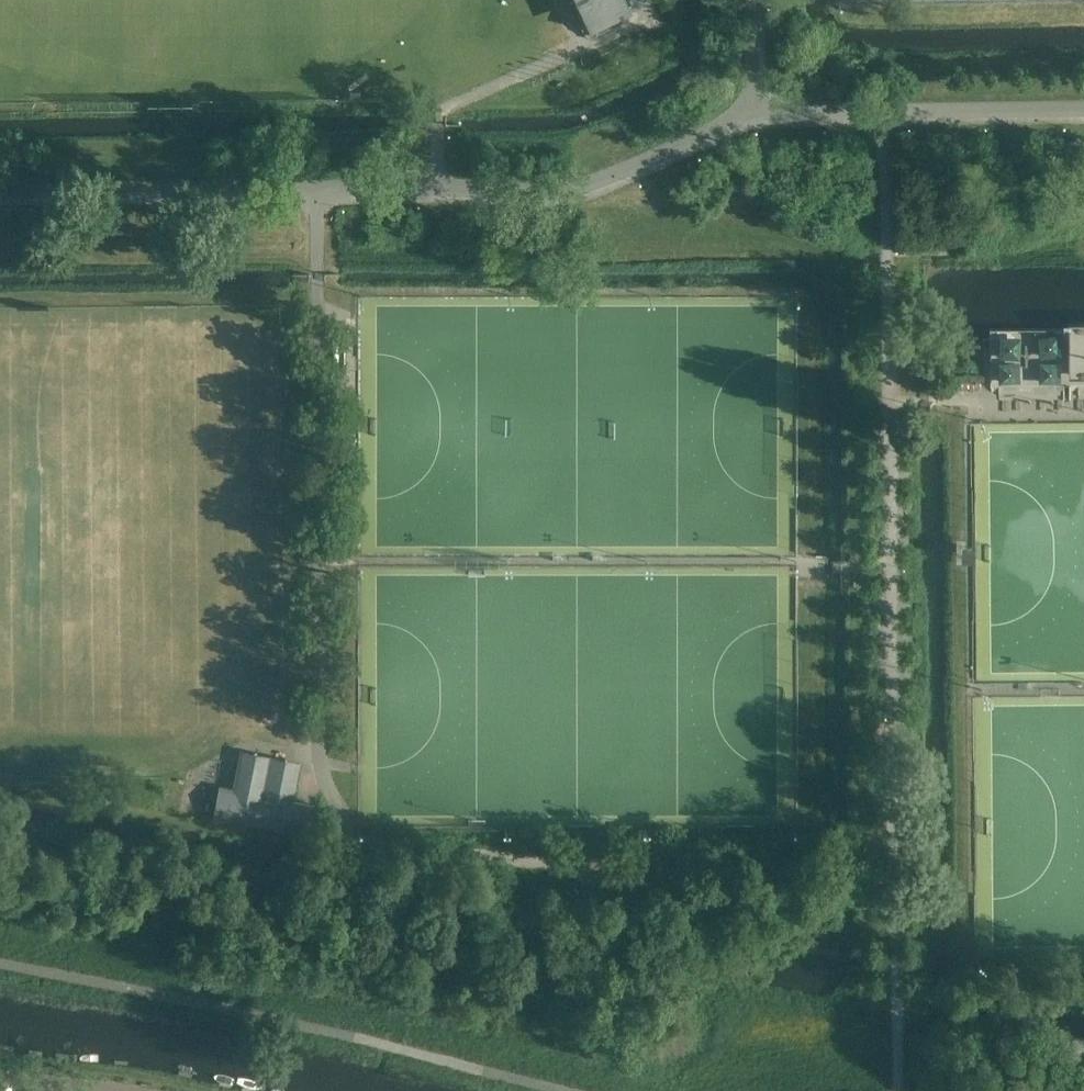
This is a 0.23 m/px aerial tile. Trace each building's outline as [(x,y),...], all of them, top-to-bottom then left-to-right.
[(586,38),(622,21),(618,11),(626,7),(623,0),(568,0),(586,38)] [(1067,322),(1067,329),(990,329),(990,386),(1083,385),(1083,322),(1067,322)] [(292,801),(299,772),(239,760),(233,789),(220,787),(214,817),(307,836),(314,806),(292,801)]
